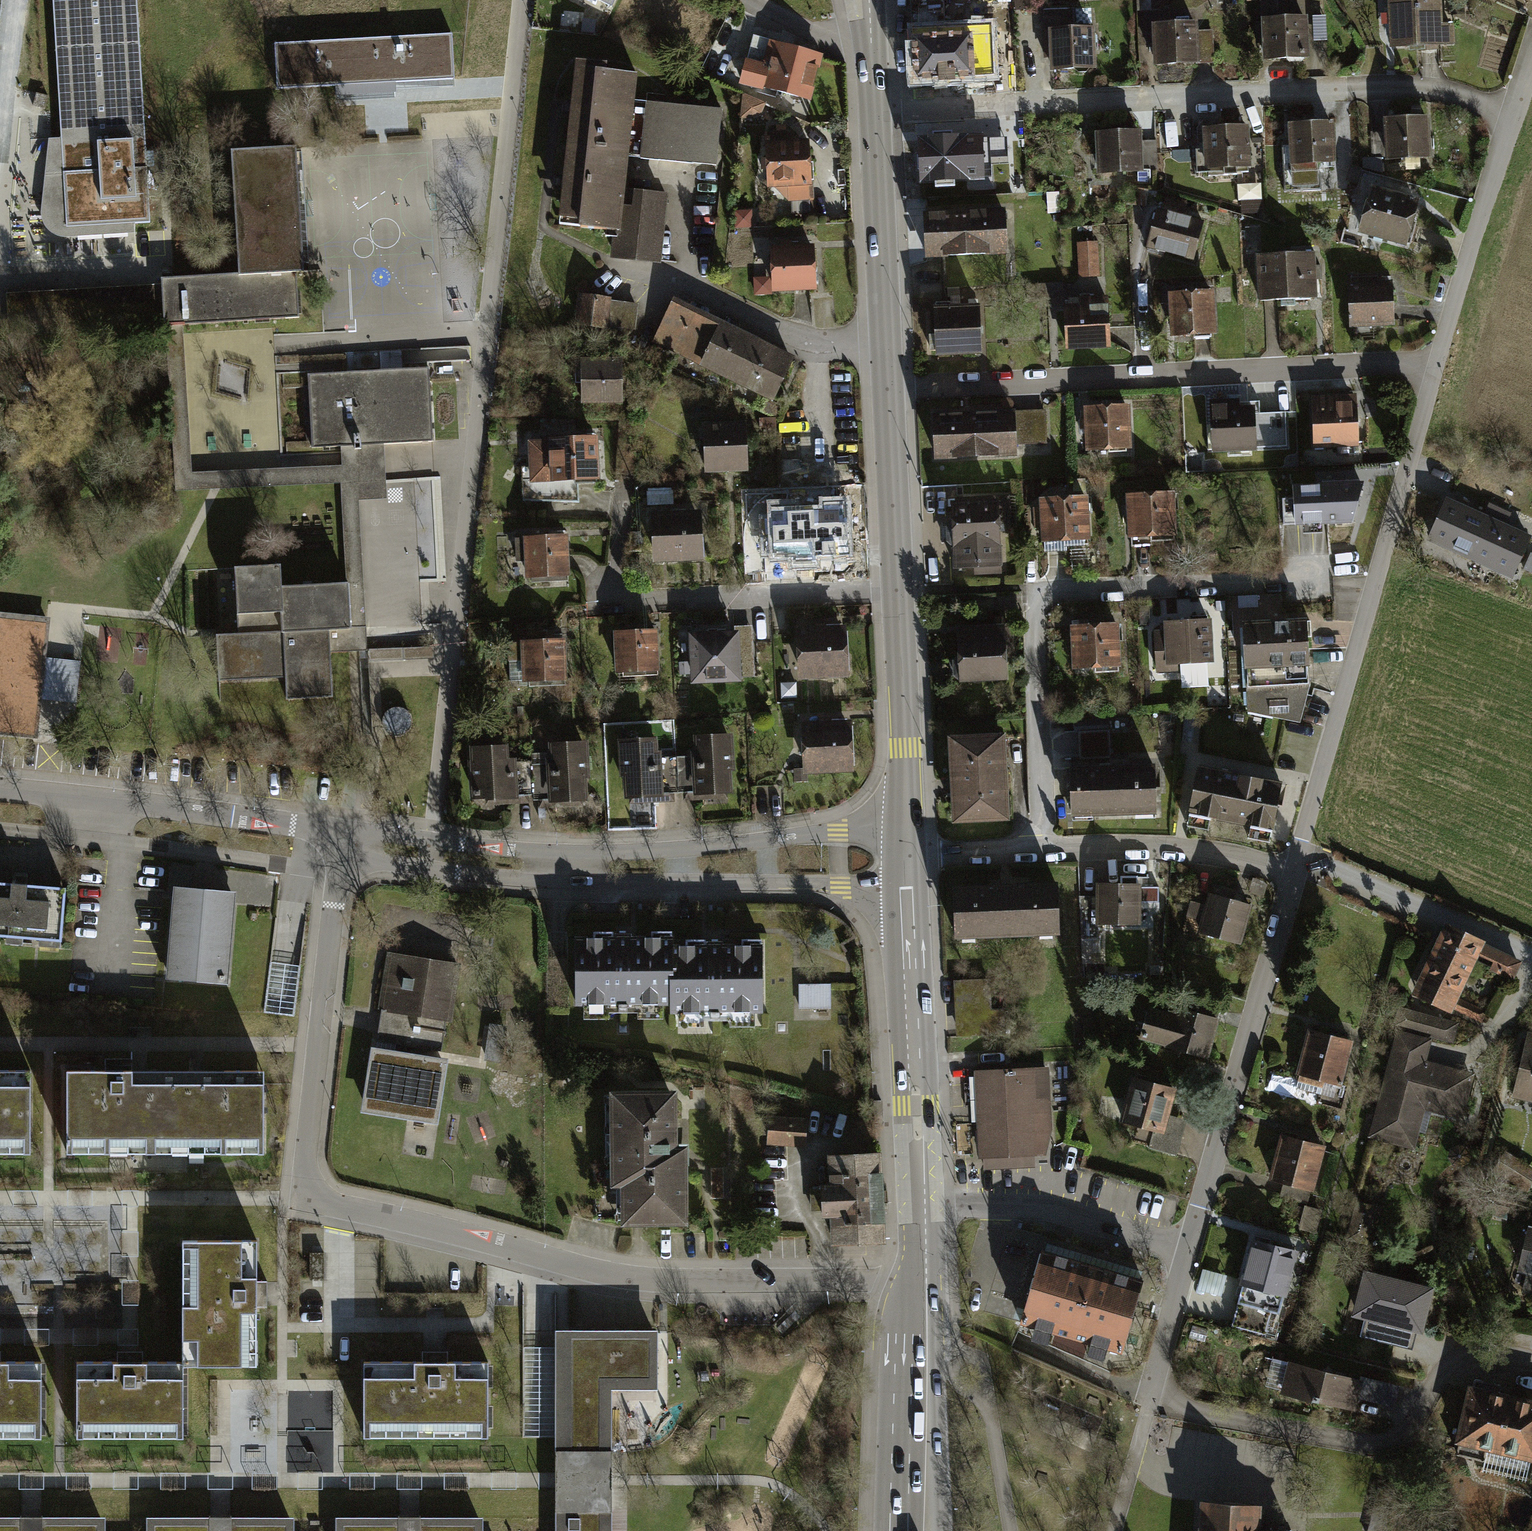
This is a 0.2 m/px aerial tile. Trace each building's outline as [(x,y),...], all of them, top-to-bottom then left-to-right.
[(67,227),(150,222),(137,0),(53,0),(67,227)] [(914,80),(939,79),(939,82),(954,81),(954,77),(992,76),(991,36),(945,38),(943,0),(911,0),(914,80)] [(1391,3),(1393,52),(1446,49),(1444,0),(1391,3)] [(1265,7),(1268,64),(1313,61),(1311,21),(1301,22),(1300,6),(1265,7)] [(1057,78),(1102,75),(1100,33),(1076,34),(1075,16),(1045,17),(1047,61),(1056,61),(1057,78)] [(1155,30),(1157,71),(1205,68),(1203,28),(1155,30)] [(451,33),(275,43),(277,89),(370,83),(454,78),(451,33)] [(760,92),(808,104),(819,60),(772,48),(760,92)] [(576,184),(571,228),(624,234),(636,235),(641,193),(644,160),(650,103),(653,74),(588,67),(583,119),(576,184)] [(765,118),(766,97),(747,96),(746,117),(765,118)] [(644,160),(728,169),(734,112),(650,103),(644,160)] [(1385,120),(1388,162),(1434,159),(1431,117),(1385,120)] [(1209,127),(1212,174),(1262,171),(1260,124),(1209,127)] [(1323,191),(1322,168),(1342,168),(1340,126),(1309,127),(1309,128),(1290,129),(1293,192),(1323,191)] [(1101,136),(1102,176),(1153,174),(1152,134),(1101,136)] [(908,182),(909,198),(939,197),(939,183),(974,181),(973,167),(985,167),(984,136),(970,136),(970,135),(914,137),(916,182),(908,182)] [(162,278),(163,292),(15,301),(17,333),(164,325),(182,324),(298,317),(295,271),(303,271),(295,147),(231,151),(238,274),(162,278)] [(818,147),(772,149),(773,188),(820,186),(818,147)] [(1248,184),(1248,208),(1263,208),(1263,185),(1248,184)] [(1375,191),(1365,234),(1414,246),(1424,203),(1375,191)] [(621,262),(670,267),(677,197),(641,193),(636,235),(624,234),(621,262)] [(1157,211),(1147,247),(1193,259),(1203,223),(1157,211)] [(923,217),(925,260),(1006,256),(1004,214),(923,217)] [(1080,245),(1081,274),(1097,273),(1096,244),(1080,245)] [(824,252),(774,256),(777,298),(827,294),(824,252)] [(1258,256),(1260,300),(1315,297),(1313,254),(1258,256)] [(1349,278),(1351,324),(1392,323),(1391,284),(1380,284),(1380,277),(1349,278)] [(1170,295),(1172,337),(1212,335),(1210,293),(1170,295)] [(578,295),(575,331),(633,338),(637,302),(578,295)] [(1065,309),(1067,349),(1110,347),(1108,298),(1071,300),(1071,309),(1065,309)] [(935,310),(937,355),(980,353),(979,308),(935,310)] [(680,310),(662,350),(708,371),(726,331),(680,310)] [(182,324),(164,325),(175,490),(341,481),(347,584),(349,627),(366,626),(359,500),(385,499),(384,444),(340,447),(342,464),(192,471),(182,324)] [(726,331),(708,371),(782,405),(800,365),(726,331)] [(583,363),(584,403),(625,402),(624,363),(583,363)] [(309,384),(303,384),(306,442),(312,441),(313,448),(340,447),(384,444),(433,442),(429,368),(309,375),(309,384)] [(1315,404),(1316,450),(1364,448),(1363,402),(1315,404)] [(1214,407),(1217,454),(1260,451),(1258,404),(1214,407)] [(1091,412),(1093,453),(1139,451),(1137,410),(1091,412)] [(1045,412),(1013,414),(1015,443),(1046,442),(1045,412)] [(935,417),(936,457),(1015,454),(1015,443),(1013,414),(935,417)] [(710,435),(711,476),(755,474),(754,433),(710,435)] [(552,437),(554,480),(602,477),(599,435),(552,437)] [(529,481),(554,480),(552,437),(526,439),(529,481)] [(1294,498),(1282,498),(1282,524),(1327,523),(1352,522),(1362,485),(1294,488),(1294,498)] [(1129,498),(1131,542),(1174,540),(1172,496),(1129,498)] [(954,546),(955,567),(998,565),(996,521),(1002,521),(1002,513),(1008,513),(1007,497),(957,499),(958,506),(954,506),(954,522),(947,527),(949,542),(954,546)] [(1042,500),(1044,551),(1087,549),(1085,499),(1042,500)] [(1431,535),(1513,572),(1527,540),(1503,530),(1510,514),(1488,504),(1482,519),(1446,502),(1431,535)] [(801,519),(803,560),(846,558),(844,517),(801,519)] [(777,561),(803,560),(801,519),(776,520),(777,561)] [(659,524),(661,565),(711,562),(709,522),(659,524)] [(525,533),(526,575),(566,575),(565,533),(525,533)] [(1531,553),(1524,568),(1531,572),(1531,553)] [(219,681),(285,677),(286,701),(334,698),(331,653),(367,651),(366,626),(349,627),(347,584),(282,587),(280,566),(235,568),(239,635),(217,636),(219,681)] [(1255,623),(1284,621),(1283,600),(1254,602),(1255,623)] [(0,611),(0,730),(39,734),(50,616),(0,611)] [(1208,621),(1167,623),(1168,633),(1154,633),(1157,670),(1177,669),(1177,662),(1210,660),(1208,621)] [(1309,622),(1244,625),(1246,687),(1311,684),(1309,622)] [(1072,627),(1074,667),(1095,666),(1096,672),(1118,671),(1116,625),(1072,627)] [(955,676),(959,679),(1004,677),(1001,628),(959,630),(961,655),(954,661),(955,676)] [(801,632),(802,674),(845,673),(845,669),(849,667),(848,656),(843,654),(842,630),(801,632)] [(621,638),(623,679),(664,677),(662,636),(621,638)] [(699,644),(700,683),(750,682),(750,643),(699,644)] [(532,646),(533,687),(574,686),(572,645),(532,646)] [(1300,723),(1311,684),(1246,687),(1247,712),(1287,720),(1300,723)] [(1107,715),(1073,717),(1074,732),(1108,730),(1107,715)] [(810,732),(811,776),(860,776),(859,731),(810,732)] [(953,740),(957,818),(1004,816),(1000,738),(953,740)] [(701,743),(704,801),(741,799),(737,741),(701,743)] [(630,747),(633,805),(670,803),(666,745),(630,747)] [(556,752),(559,810),(595,808),(592,750),(556,752)] [(477,806),(524,803),(521,751),(474,754),(477,806)] [(1071,769),(1072,816),(1155,813),(1154,767),(1071,769)] [(1198,767),(1189,813),(1272,829),(1281,783),(1198,767)] [(1099,939),(1099,925),(1141,925),(1141,904),(1160,904),(1160,887),(1140,887),(1137,876),(1121,876),(1121,885),(1098,885),(1098,898),(1080,898),(1080,939),(1099,939)] [(954,889),(956,936),(1058,931),(1055,884),(954,889)] [(169,885),(161,976),(226,982),(234,891),(169,885)] [(62,946),(67,893),(24,890),(0,888),(0,941),(62,946)] [(1191,903),(1184,927),(1239,943),(1250,905),(1212,894),(1208,908),(1191,903)] [(1455,1007),(1477,1016),(1481,1008),(1459,999),(1475,963),(1510,980),(1518,964),(1483,947),(1484,944),(1443,925),(1413,990),(1454,1009),(1455,1007)] [(598,944),(580,944),(580,1010),(588,1010),(588,1024),(613,1024),(613,1012),(641,1011),(641,1023),(668,1022),(668,1009),(675,1009),(675,1019),(682,1019),(682,1031),(711,1031),(711,1016),(736,1016),(736,1032),(762,1032),(762,1019),(768,1019),(768,944),(746,945),(746,949),(722,949),(722,946),(690,946),(690,950),(675,950),(674,938),(652,938),(652,943),(630,943),(630,938),(598,939),(598,944)] [(446,1019),(449,1020),(458,964),(390,954),(367,1107),(433,1117),(441,1063),(394,1056),(395,1043),(441,1050),(446,1019)] [(802,984),(803,1007),(834,1005),(833,983),(802,984)] [(1200,1014),(1178,1008),(1176,1017),(1149,1010),(1141,1036),(1167,1044),(1168,1046),(1205,1056),(1217,1019),(1213,1017),(1215,1009),(1202,1006),(1200,1014)] [(1365,1137),(1416,1151),(1426,1112),(1461,1122),(1474,1077),(1427,1064),(1433,1040),(1450,1045),(1456,1025),(1396,1008),(1391,1028),(1394,1029),(1365,1137)] [(1295,1076),(1341,1088),(1353,1041),(1307,1029),(1295,1076)] [(1524,1038),(1511,1094),(1531,1099),(1531,1040),(1524,1038)] [(978,1073),(982,1155),(984,1155),(1034,1153),(1034,1148),(1044,1147),(1049,1128),(1046,1070),(978,1073)] [(23,1157),(23,1074),(0,1075),(0,1157),(23,1157)] [(150,1077),(67,1077),(68,1159),(260,1158),(259,1076),(150,1077)] [(1135,1080),(1124,1119),(1154,1127),(1148,1148),(1177,1156),(1182,1135),(1162,1130),(1173,1090),(1135,1080)] [(968,1128),(979,1127),(977,1083),(966,1083),(968,1128)] [(611,1099),(612,1188),(625,1188),(625,1228),(688,1227),(688,1186),(687,1151),(676,1151),(675,1098),(611,1099)] [(765,1121),(764,1145),(801,1146),(802,1122),(765,1121)] [(1283,1136),(1272,1178),(1283,1181),(1280,1195),(1308,1202),(1322,1146),(1283,1136)] [(1495,1168),(1527,1189),(1531,1181),(1531,1169),(1505,1152),(1495,1168)] [(830,1161),(833,1246),(885,1244),(881,1159),(830,1161)] [(1523,1275),(1531,1276),(1531,1235),(1523,1275)] [(1251,1241),(1229,1330),(1269,1340),(1291,1251),(1251,1241)] [(265,1242),(183,1242),(183,1363),(265,1363),(265,1242)] [(1043,1250),(1022,1322),(1122,1351),(1143,1279),(1043,1250)] [(1429,1290),(1366,1274),(1356,1312),(1366,1315),(1361,1338),(1405,1349),(1411,1326),(1419,1328),(1429,1290)] [(568,1334),(569,1451),(608,1450),(607,1384),(654,1384),(654,1333),(568,1334)] [(586,1510),(608,1510),(608,1482),(608,1450),(569,1451),(568,1334),(562,1334),(556,1334),(557,1483),(557,1530),(586,1530),(586,1510)] [(488,1359),(363,1360),(363,1441),(489,1440),(488,1359)] [(1289,1362),(1281,1393),(1350,1410),(1353,1397),(1358,1378),(1289,1362)] [(183,1363),(75,1363),(76,1443),(183,1443),(183,1363)] [(0,1366),(0,1443),(45,1444),(46,1366),(0,1366)] [(1394,1387),(1358,1378),(1353,1397),(1390,1406),(1394,1387)] [(1454,1445),(1531,1465),(1531,1400),(1469,1384),(1454,1445)] [(1257,1507),(1205,1503),(1203,1530),(1256,1530),(1257,1507)] [(608,1510),(586,1510),(586,1530),(608,1530),(608,1510)]
